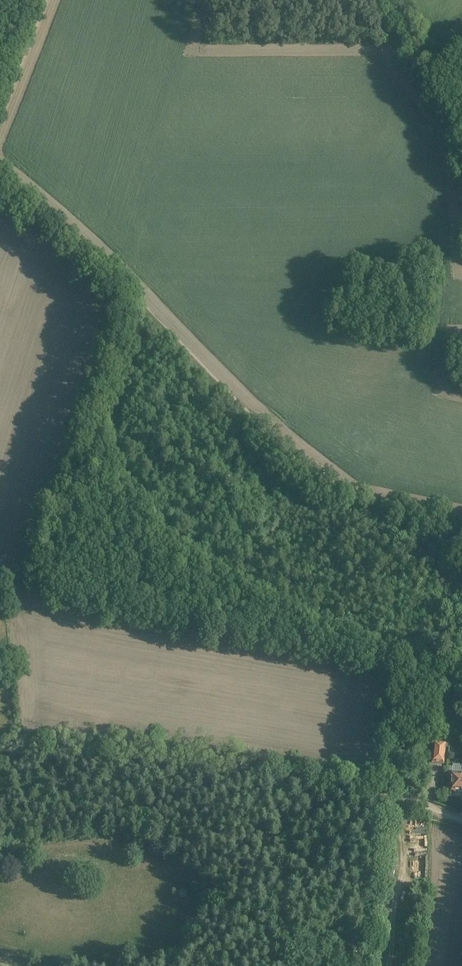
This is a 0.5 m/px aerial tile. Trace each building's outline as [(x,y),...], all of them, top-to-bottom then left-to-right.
[(461,702),(461,685),(455,685),(454,701),(461,702)] [(434,744),(432,764),(443,765),(446,745),(434,744)] [(447,767),(455,768),(455,773),(459,774),(460,772),(461,773),(461,760),(448,758),(447,767)] [(452,775),(452,791),(461,791),(461,775),(452,775)] [(186,897),(187,894),(186,890),(183,889),(179,889),(177,893),(179,896),(181,898),(186,897)] [(388,927),(386,920),(375,923),(376,928),(381,926),(381,929),(388,927)]
